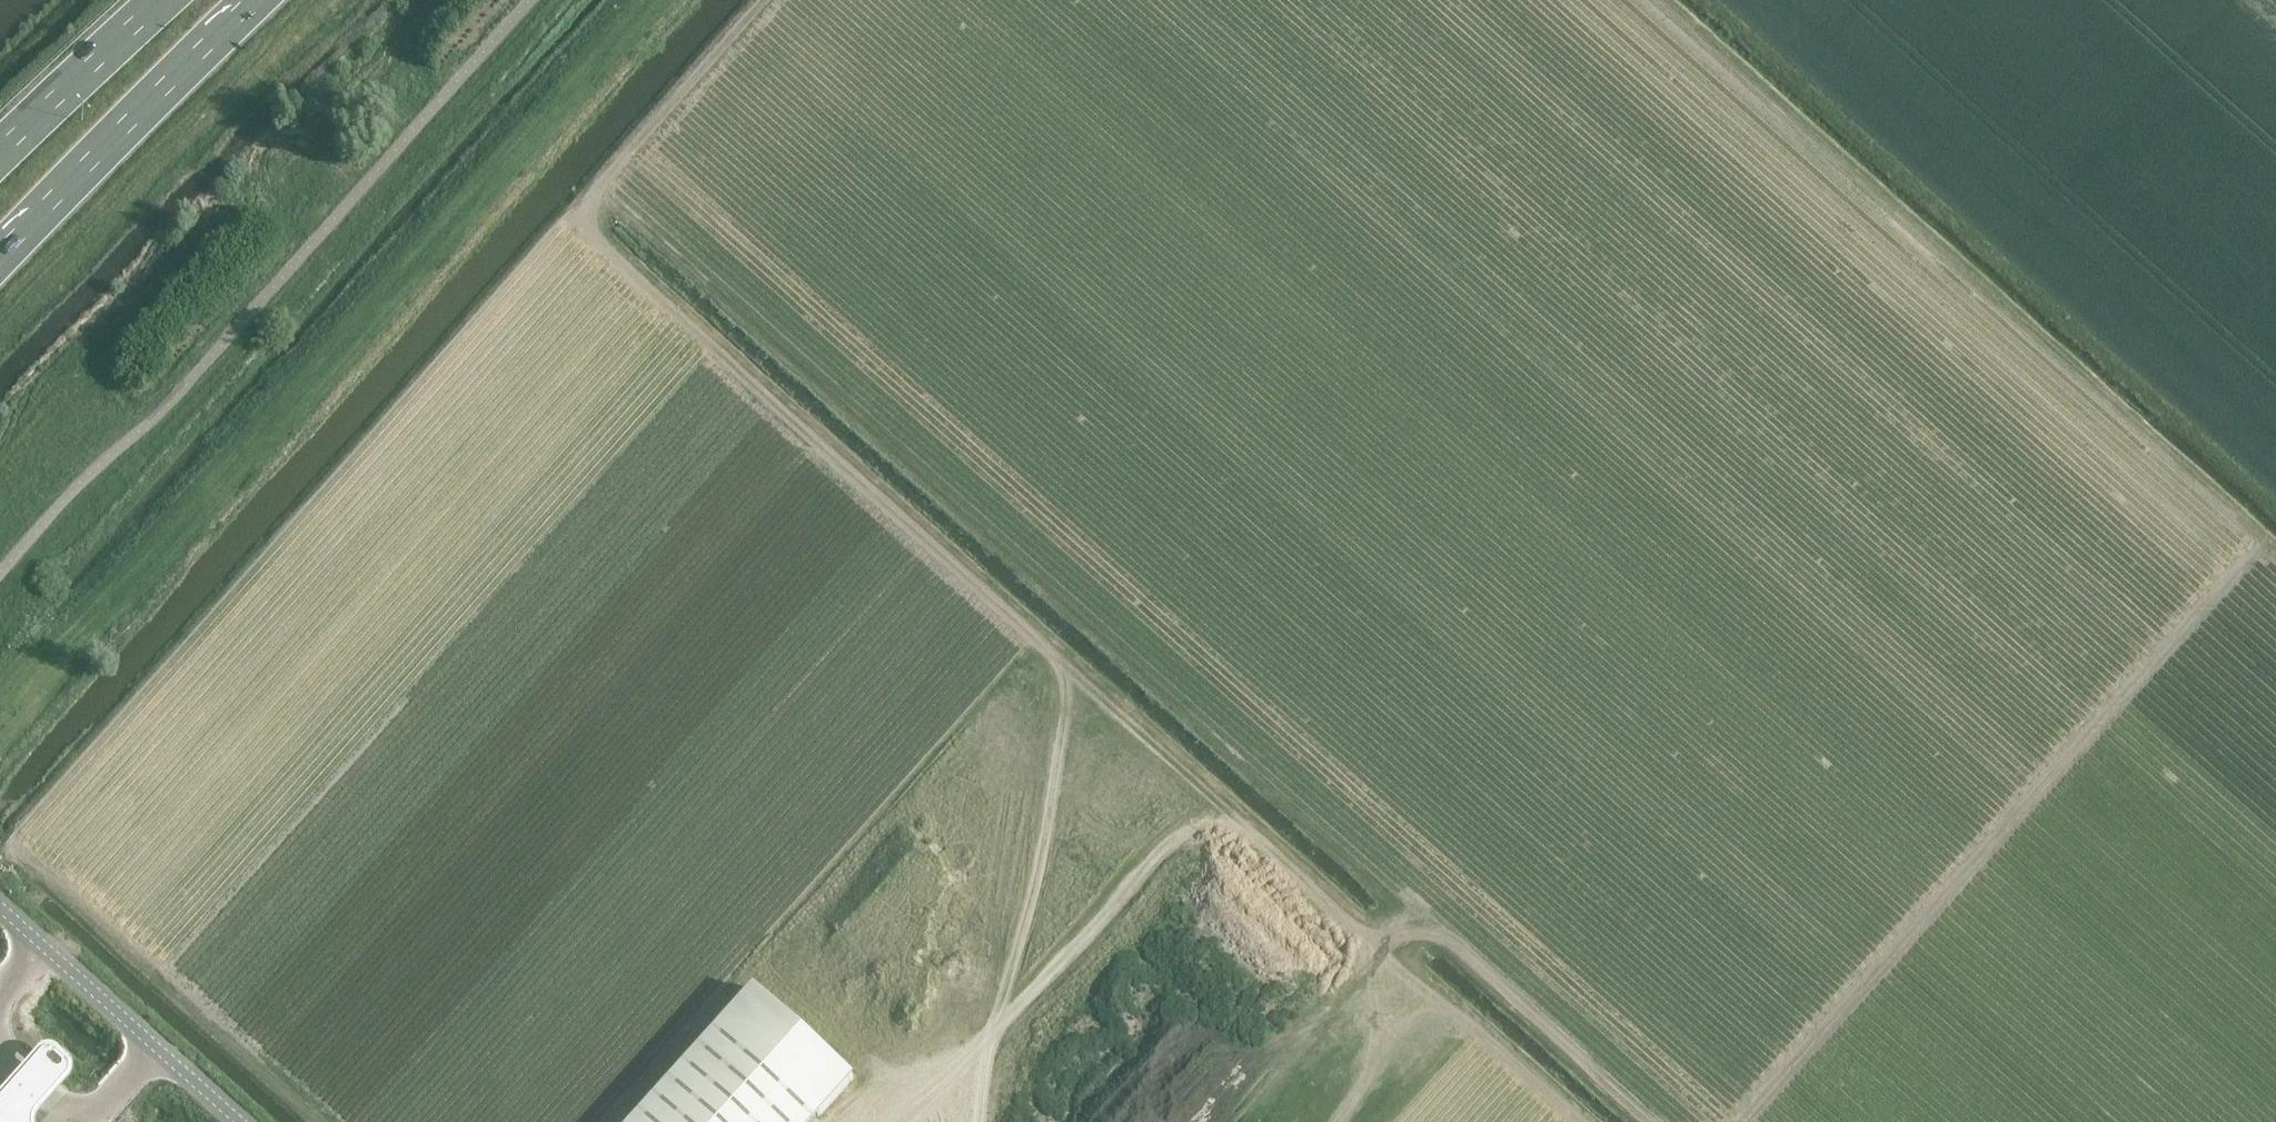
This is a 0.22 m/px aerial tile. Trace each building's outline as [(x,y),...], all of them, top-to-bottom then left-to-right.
[(854,1079),(755,989),(635,1121),(816,1121),(854,1079)]
